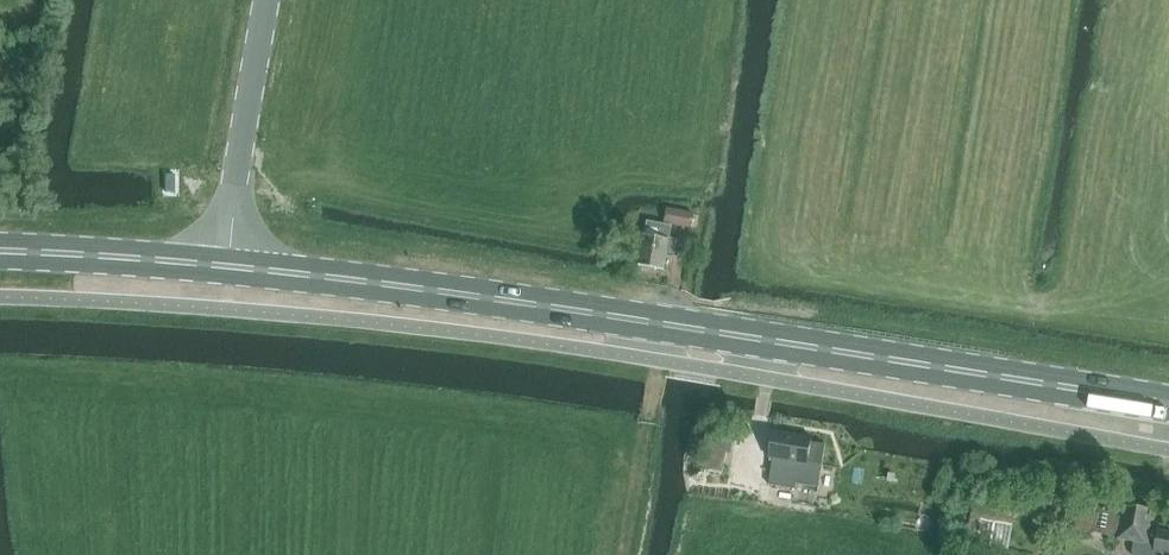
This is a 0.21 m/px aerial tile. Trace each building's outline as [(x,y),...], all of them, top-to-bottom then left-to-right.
[(691,227),(693,213),(665,208),(663,222),(691,227)] [(677,240),(670,239),(672,227),(648,222),(646,235),(641,267),(665,269),(668,253),(674,254),(677,240)] [(770,458),(777,460),(775,485),(796,488),(796,483),(818,486),(820,470),(808,468),(808,465),(813,438),(774,432),(770,458)] [(698,469),(723,473),(727,450),(702,446),(698,469)] [(967,541),(977,543),(982,520),(1009,526),(1011,522),(1014,518),(1017,515),(1021,514),(1026,513),(1030,513),(1032,503),(975,493),(967,541)] [(1168,553),(1168,531),(1159,529),(1163,503),(1127,497),(1121,531),(1138,534),(1135,552),(1136,554),(1165,554),(1165,552),(1168,553)] [(1087,530),(1115,535),(1119,511),(1092,505),(1087,530)]
